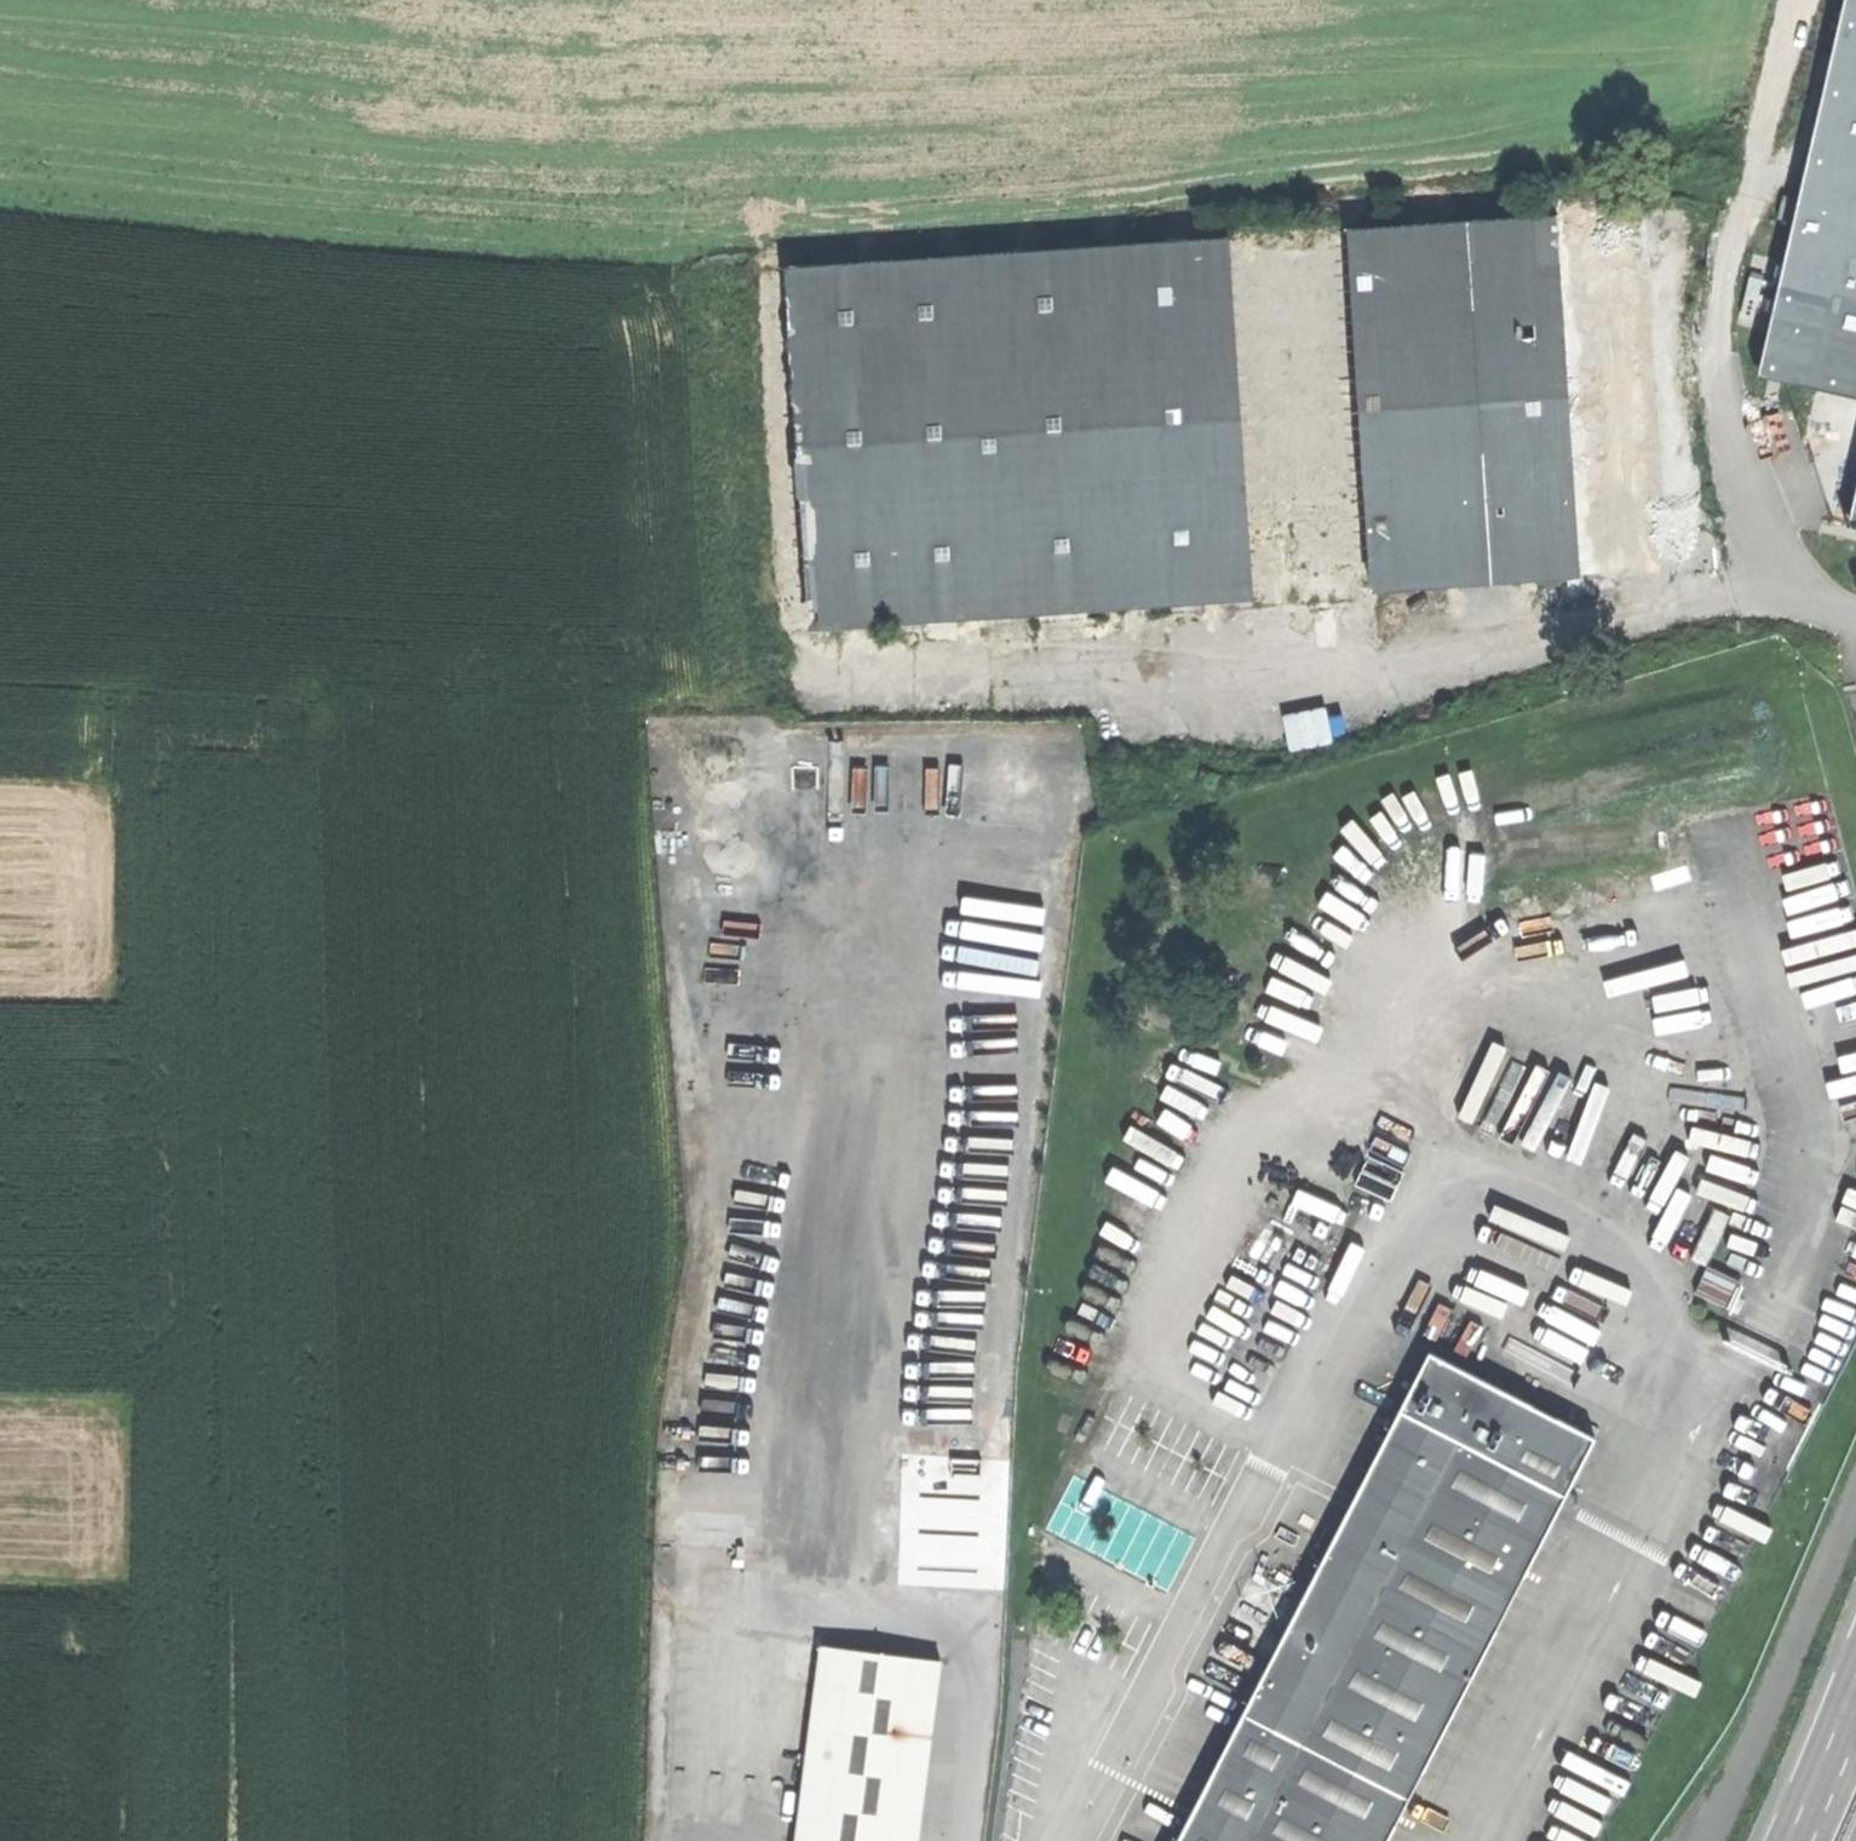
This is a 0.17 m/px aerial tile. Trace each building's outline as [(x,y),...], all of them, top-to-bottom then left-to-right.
[(1761,367),(1855,389),(1855,0),(1847,0),(1761,367)] [(773,634),(1650,573),(1626,214),(748,274),(773,634)] [(1430,1353),(1402,1411),(1567,1497),(1600,1437),(1430,1353)] [(1567,1497),(1402,1411),(1178,1840),(1388,1840),(1567,1497)] [(942,1661),(824,1646),(800,1840),(920,1840),(942,1661)] [(778,1837),(721,1830),(720,1840),(777,1840),(778,1837)]
